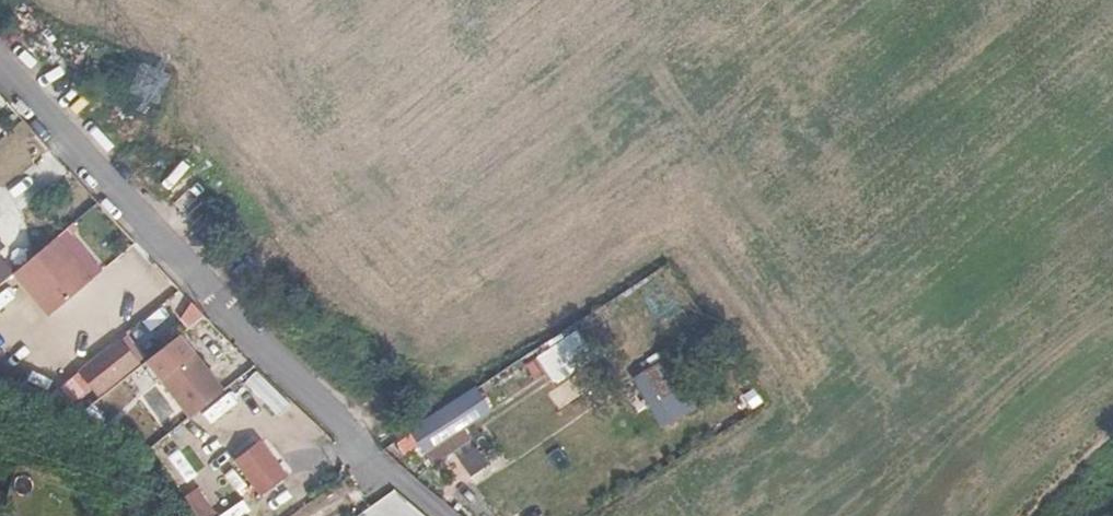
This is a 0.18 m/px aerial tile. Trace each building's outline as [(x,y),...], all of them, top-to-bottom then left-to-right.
[(66,228),(53,238),(88,278),(101,268),(66,228)] [(53,238),(12,272),(47,313),(88,278),(53,238)] [(10,274),(0,262),(0,283),(10,274)] [(593,357),(575,329),(533,357),(534,358),(524,365),(533,379),(543,372),(552,385),(593,357)] [(96,399),(144,360),(146,359),(126,333),(51,392),(65,411),(90,391),(96,399)] [(190,418),(224,391),(179,333),(146,359),(144,360),(190,418)] [(649,414),(689,403),(676,358),(636,369),(649,414)] [(490,411),(475,389),(408,432),(410,436),(399,443),(405,454),(417,447),(423,456),(490,411)] [(259,497),(286,476),(259,442),(232,464),(259,497)] [(485,466),(474,449),(459,460),(469,476),(485,466)]
